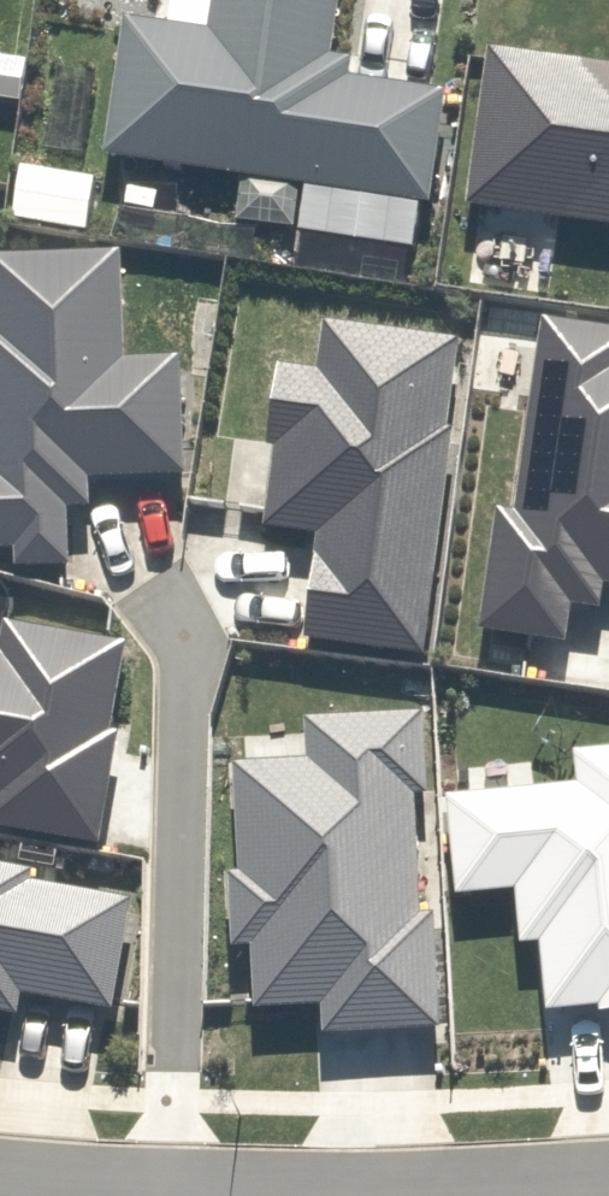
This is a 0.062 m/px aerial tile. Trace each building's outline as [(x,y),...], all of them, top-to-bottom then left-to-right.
[(99,168),(307,195),(288,236),(414,252),(433,103),(300,85),(312,0),(208,0),(202,47),(116,36),(99,168)] [(493,58),(471,214),(608,234),(608,74),(493,58)] [(0,254),(0,545),(14,545),(15,566),(71,564),(69,505),(92,504),(91,476),(184,473),(178,354),(124,354),(120,249),(0,254)] [(317,531),(304,634),(422,649),(453,425),(446,423),(458,338),(324,318),(315,371),(278,365),(267,443),(272,444),(262,523),(317,531)] [(474,627),(564,642),(571,601),(599,606),(603,579),(608,579),(608,328),(545,318),(514,510),(494,506),(474,627)] [(98,844),(119,730),(111,728),(128,643),(5,617),(0,643),(0,821),(98,844)] [(323,1029),(440,1023),(433,910),(420,910),(413,791),(427,790),(422,706),(303,712),(306,758),(233,760),(238,868),(229,868),(232,943),(252,942),(253,1004),(322,1003),(323,1029)] [(444,794),(454,892),(514,886),(519,940),(541,938),(548,1009),(597,1003),(597,1009),(608,1008),(608,745),(574,749),(577,782),(444,794)] [(15,1010),(20,990),(114,1006),(133,898),(30,877),(31,868),(0,861),(0,1008),(15,1010)]
